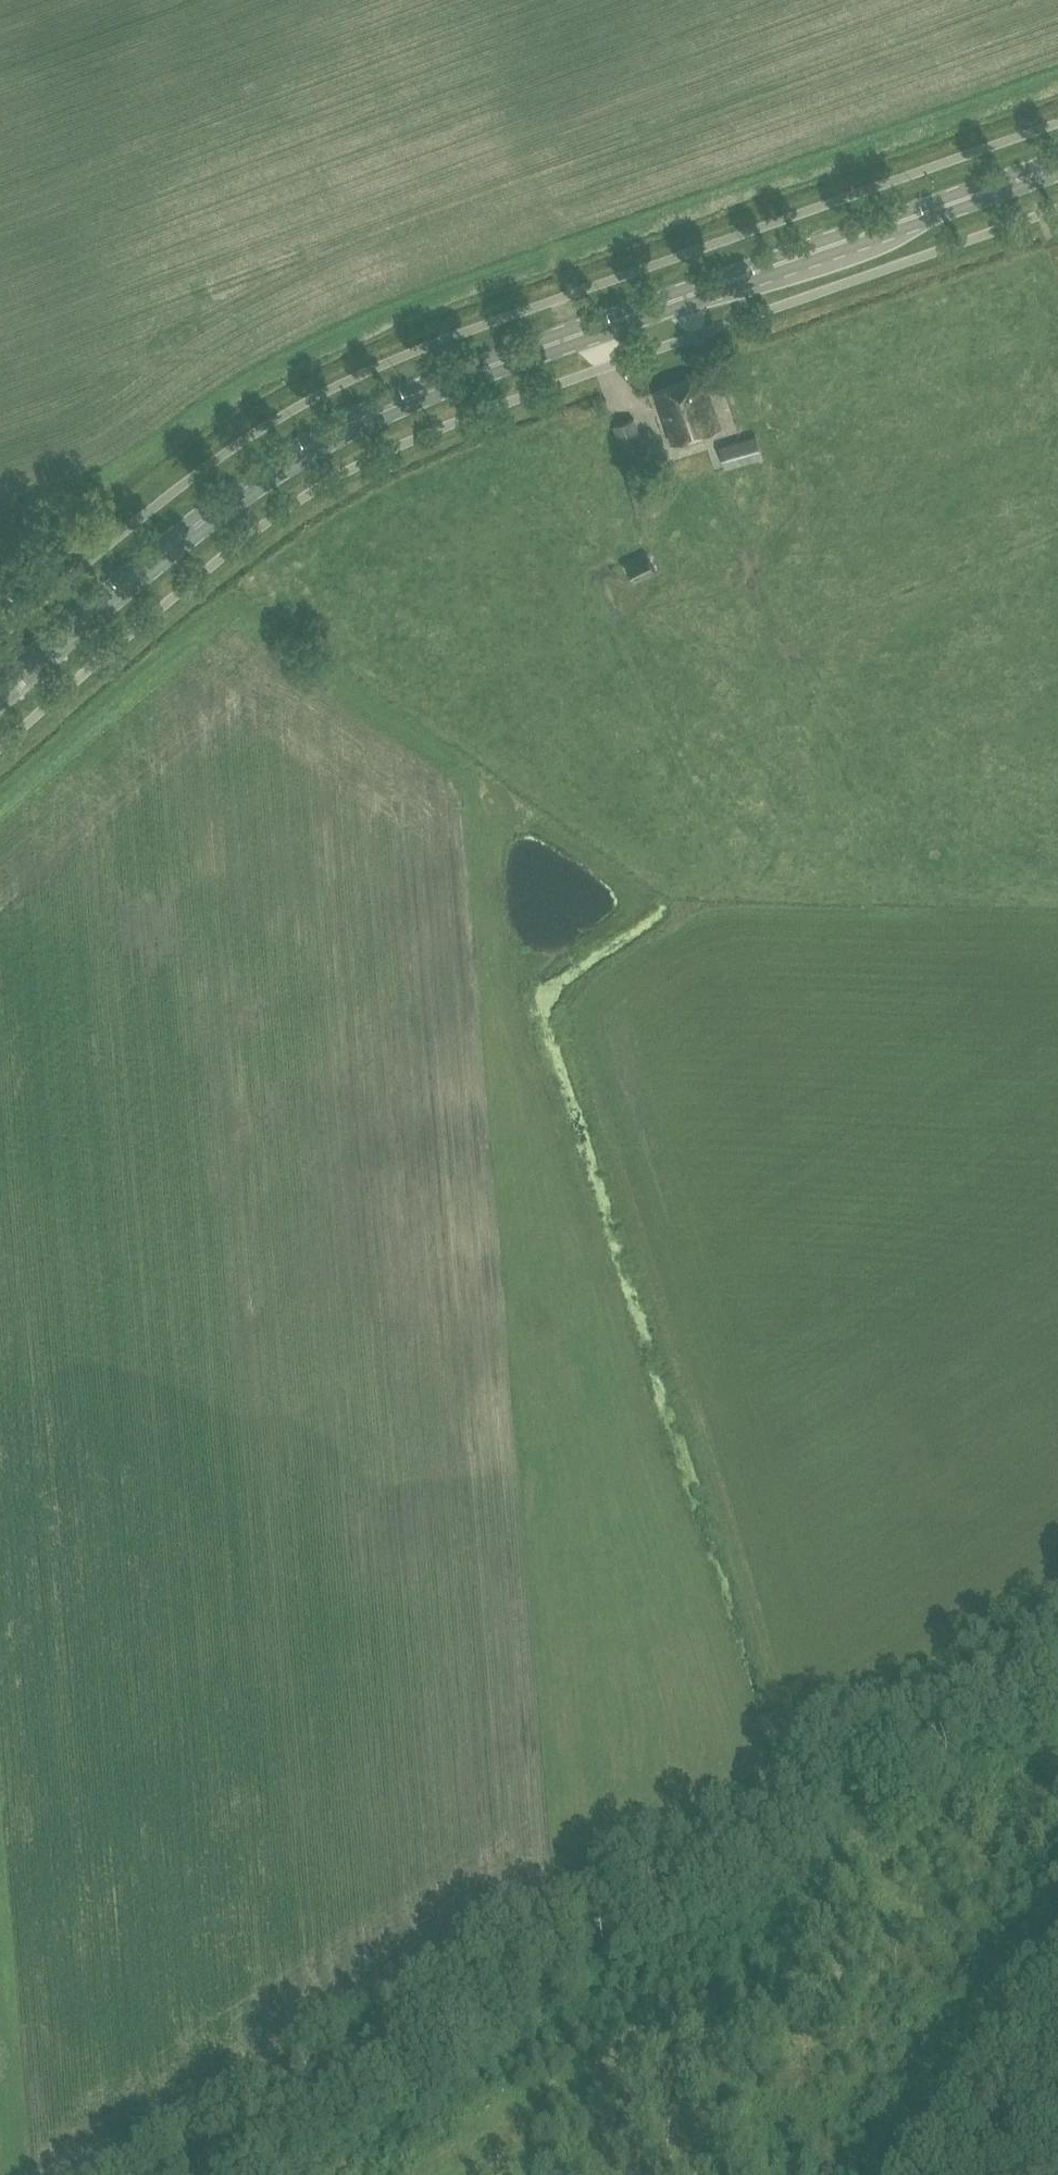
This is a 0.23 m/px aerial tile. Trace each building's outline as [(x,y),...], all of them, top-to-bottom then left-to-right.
[(720,426),(704,376),(656,392),(673,442),(720,426)] [(613,425),(626,462),(622,463),(638,513),(664,505),(649,455),(648,455),(635,418),(613,425)] [(719,446),(726,468),(764,457),(757,435),(719,446)] [(646,552),(626,562),(635,582),(656,571),(646,552)]
